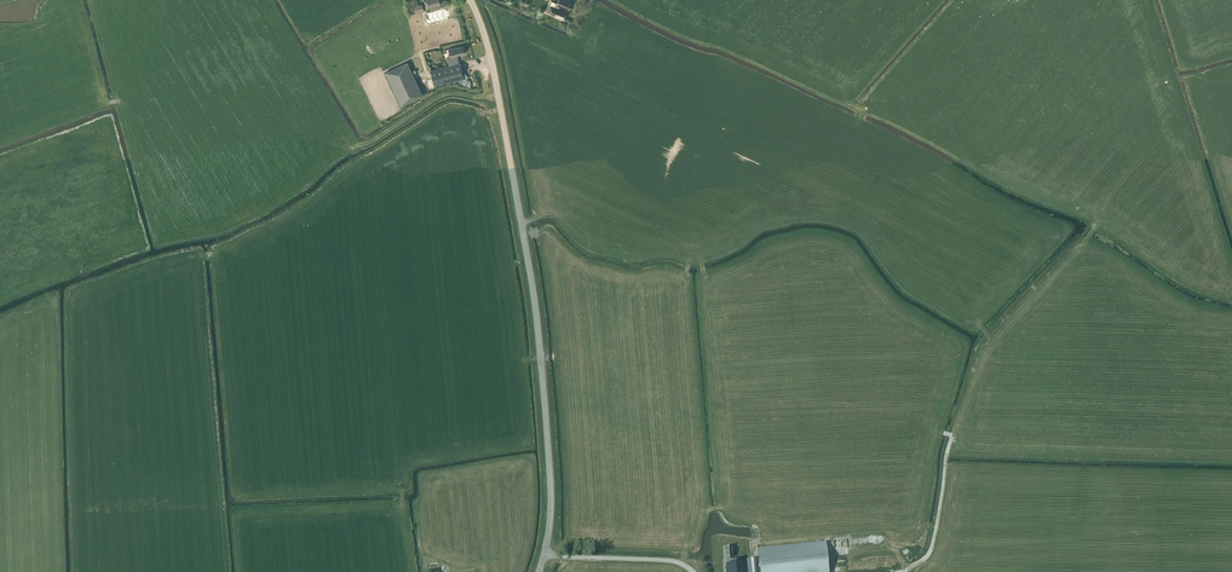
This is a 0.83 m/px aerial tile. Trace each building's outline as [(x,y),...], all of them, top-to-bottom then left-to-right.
[(426,9),(441,5),(440,4),(444,3),(443,0),(423,0),(426,9)] [(557,18),(564,21),(572,0),(571,0),(558,0),(557,3),(552,1),(547,12),(555,15),(555,17),(557,18)] [(413,6),(414,12),(424,10),(422,3),(413,6)] [(427,13),(430,23),(448,19),(445,9),(427,13)] [(448,49),(450,58),(459,55),(464,53),(462,46),(457,47),(448,49)] [(385,72),(401,106),(423,95),(407,62),(385,72)] [(430,70),(434,86),(463,78),(459,63),(430,70)] [(748,571),(829,571),(826,542),(758,548),(759,558),(747,559),(748,571)] [(745,556),(733,557),(732,546),(725,547),(726,564),(725,564),(726,571),(746,571),(745,556)]
